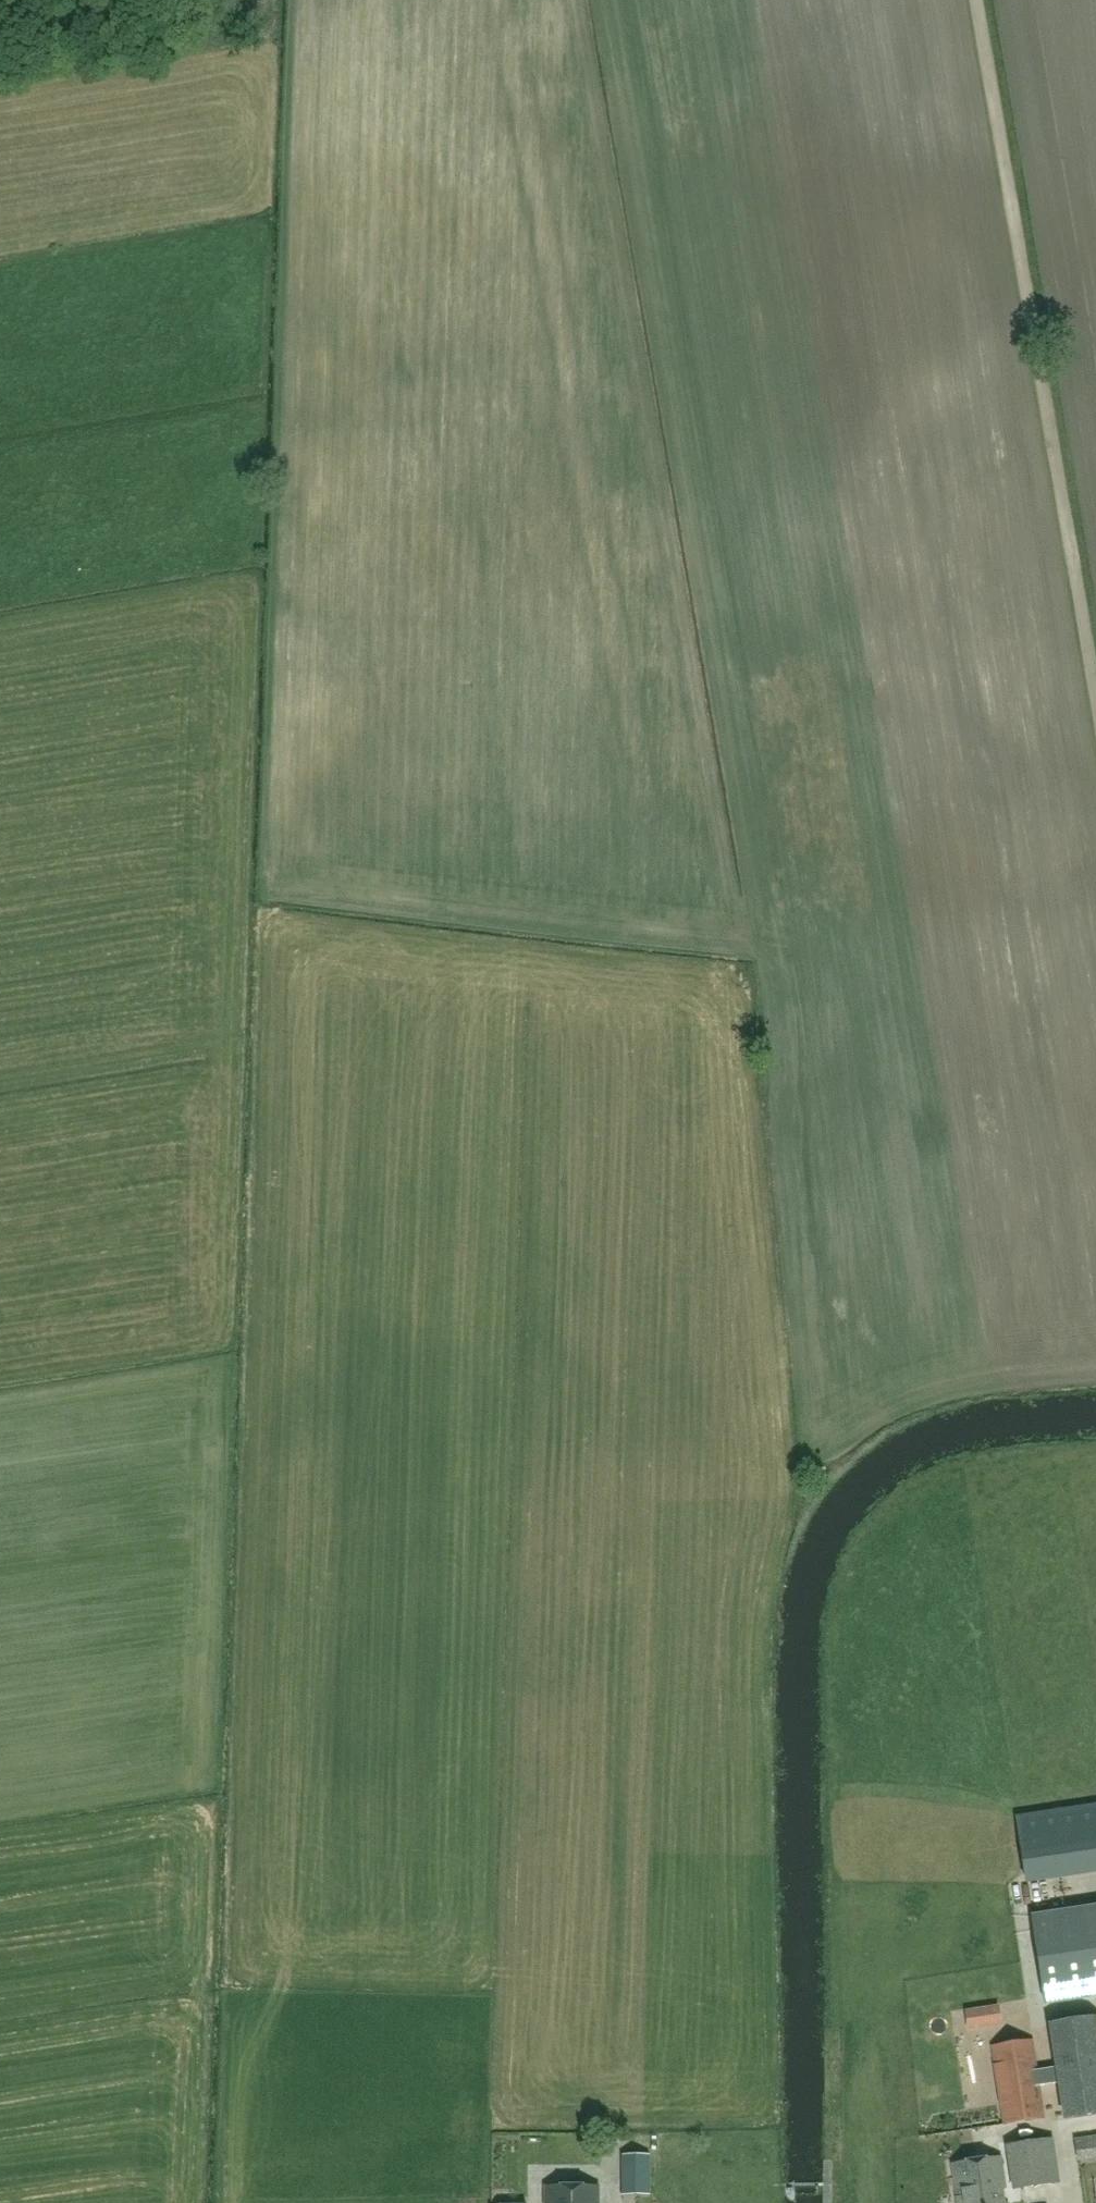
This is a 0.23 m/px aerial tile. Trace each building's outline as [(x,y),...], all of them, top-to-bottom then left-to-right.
[(1019,1818),(1027,1869),(1095,1859),(1095,1806),(1019,1818)] [(1033,1917),(1046,2003),(1095,1996),(1095,1908),(1033,1917)] [(994,2047),(1005,2124),(1044,2118),(1039,2085),(1061,2082),(1066,2119),(1095,2115),(1095,2018),(1053,2024),(1059,2068),(1037,2071),(1032,2041),(994,2047)] [(1088,2156),(1085,2136),(1076,2137),(1079,2158),(1088,2156)] [(1015,2145),(1021,2188),(1060,2182),(1054,2139),(1015,2145)] [(621,2193),(651,2193),(651,2155),(621,2156),(621,2193)] [(1001,2157),(954,2164),(959,2202),(1007,2202),(1004,2202),(1003,2192),(1006,2189),(1001,2157)] [(819,2185),(832,2185),(839,2185),(838,2183),(831,2183),(819,2183),(819,2182),(818,2182),(818,2183),(807,2183),(795,2184),(795,2182),(791,2182),(791,2183),(785,2184),(778,2184),(778,2186),(784,2185),(788,2185),(787,2186),(785,2190),(786,2194),(787,2196),(787,2198),(791,2200),(794,2201),(796,2201),(796,2194),(796,2186),(807,2186),(817,2186),(817,2194),(817,2197),(819,2196),(819,2192),(819,2190),(819,2185)] [(544,2202),(601,2202),(601,2185),(544,2186),(544,2202)]
